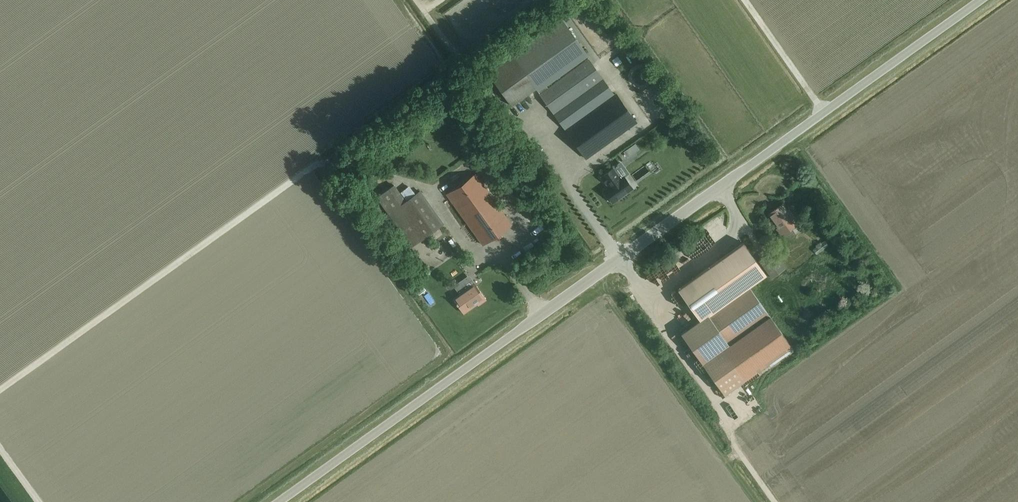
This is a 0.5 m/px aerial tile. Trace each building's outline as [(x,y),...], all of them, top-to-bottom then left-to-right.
[(560,20),(511,55),(487,73),(510,106),(535,88),(537,91),(589,53),(586,48),(583,51),(560,20)] [(587,58),(539,93),(554,115),(603,80),(587,58)] [(613,94),(603,80),(554,115),(565,130),(613,94)] [(615,93),(613,94),(565,130),(586,158),(636,122),(615,93)] [(656,166),(661,178),(670,174),(665,162),(656,166)] [(602,177),(606,183),(609,186),(604,190),(606,193),(604,194),(609,201),(611,199),(613,202),(632,188),(624,176),(620,178),(613,168),(602,176),(602,177)] [(475,173),(454,188),(446,194),(482,244),(511,224),(475,173)] [(641,178),(644,184),(649,182),(647,175),(641,178)] [(394,185),(377,197),(388,213),(405,201),(394,185)] [(405,201),(388,213),(412,246),(443,223),(419,191),(405,201)] [(782,236),(800,223),(789,208),(787,210),(783,203),(769,213),(779,227),(777,228),(782,236)] [(748,285),(749,286),(766,274),(743,242),(678,289),(699,319),(748,285)] [(759,260),(772,278),(785,268),(776,256),(773,258),(770,253),(759,260)] [(453,265),(445,273),(449,277),(457,269),(453,265)] [(478,304),(486,299),(468,274),(453,285),(458,292),(459,292),(460,294),(453,298),(463,312),(477,302),(478,304)] [(702,362),(769,314),(749,286),(748,285),(699,319),(680,332),(702,362)] [(791,345),(769,314),(702,362),(724,393),(791,345)] [(760,411),(752,415),(756,422),(764,417),(760,411)]
